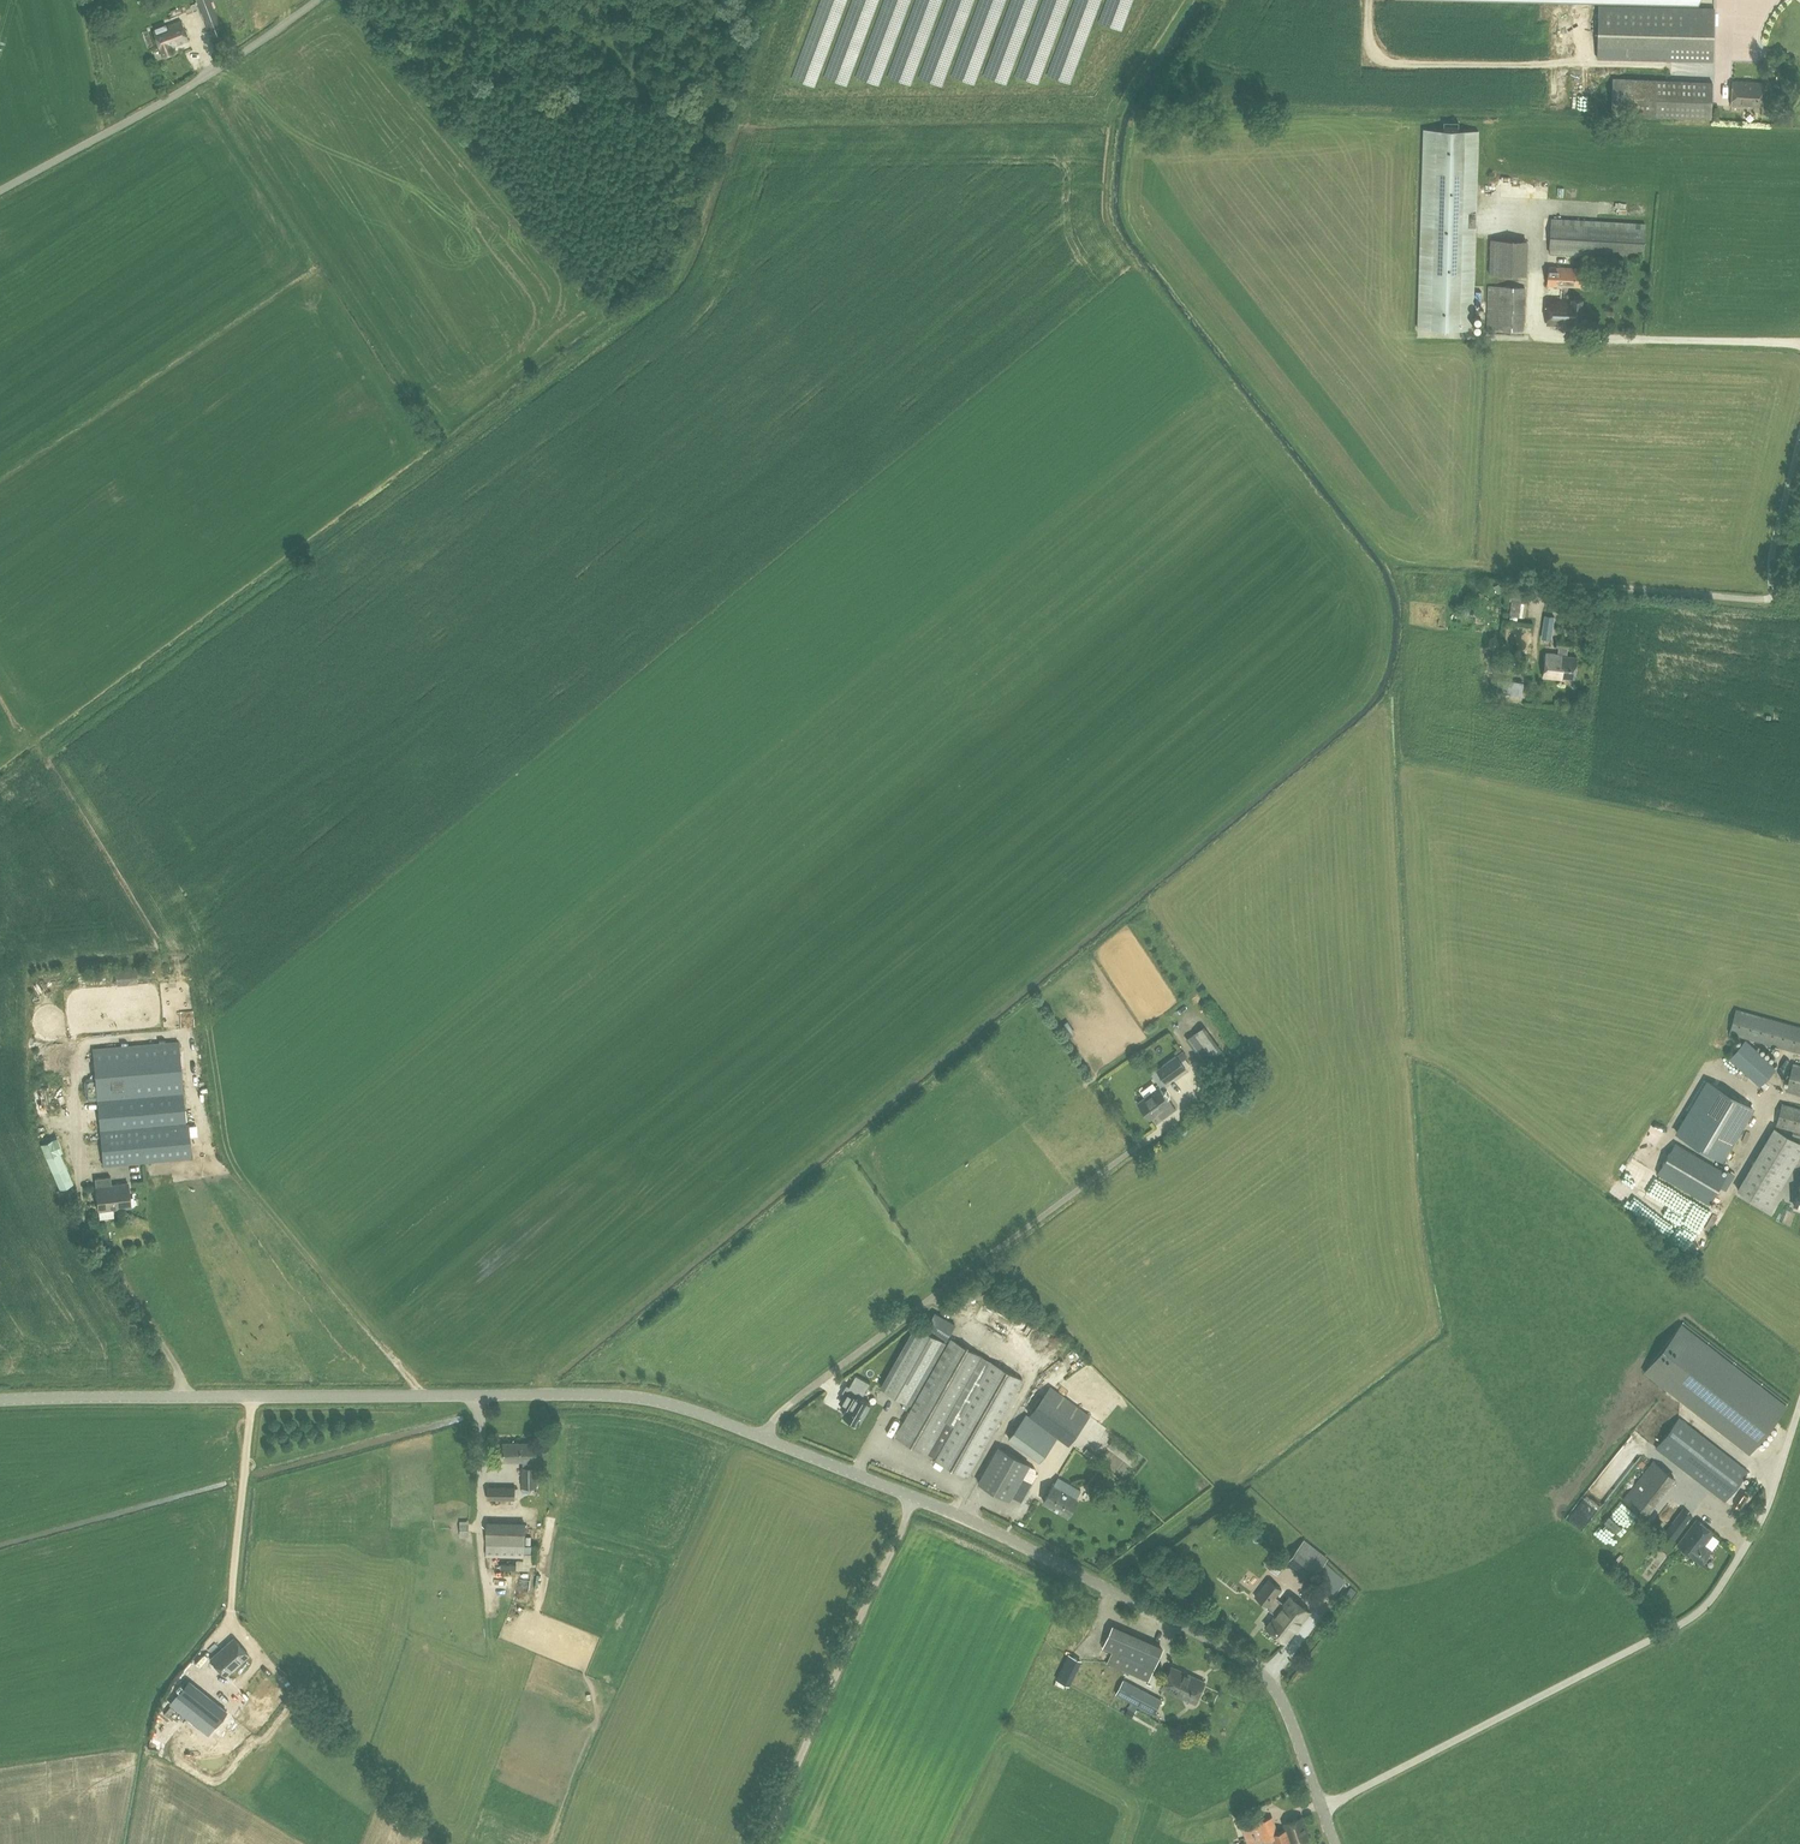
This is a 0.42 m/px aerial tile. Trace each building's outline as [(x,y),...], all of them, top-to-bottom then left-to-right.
[(1714,7),(1598,4),(1597,57),(1713,60),(1714,7)] [(180,21),(153,31),(163,56),(173,52),(171,47),(188,40),(180,21)] [(1711,82),(1613,77),(1611,115),(1710,118),(1711,82)] [(1763,106),(1764,82),(1732,81),(1731,105),(1763,106)] [(1776,113),(1775,123),(1789,124),(1789,114),(1776,113)] [(1423,129),(1420,240),(1418,327),(1418,329),(1473,330),(1479,130),(1423,129)] [(1551,217),(1549,253),(1644,258),(1646,223),(1551,217)] [(1531,236),(1494,235),(1494,271),(1531,271),(1531,236)] [(1547,285),(1584,287),(1591,287),(1592,274),(1585,274),(1585,268),(1548,266),(1547,285)] [(1489,288),(1487,330),(1524,331),(1525,289),(1489,288)] [(1548,298),(1547,324),(1583,325),(1584,299),(1548,298)] [(1527,611),(1528,597),(1515,597),(1515,611),(1527,611)] [(1563,613),(1571,614),(1572,600),(1564,599),(1563,613)] [(1545,614),(1542,633),(1553,634),(1556,616),(1545,614)] [(1567,655),(1567,654),(1568,648),(1571,649),(1571,640),(1556,639),(1556,647),(1559,647),(1558,653),(1546,652),(1543,676),(1564,678),(1564,676),(1575,678),(1577,656),(1567,655)] [(1521,695),(1523,682),(1499,678),(1497,691),(1521,695)] [(103,974),(104,991),(161,988),(160,972),(103,974)] [(63,979),(63,981),(42,981),(42,994),(52,994),(52,988),(59,988),(59,992),(93,992),(93,979),(63,979)] [(1736,1009),(1729,1033),(1799,1052),(1799,1027),(1736,1009)] [(1212,1057),(1215,1055),(1222,1050),(1204,1025),(1198,1029),(1194,1032),(1186,1038),(1204,1063),(1212,1057)] [(1733,1062),(1760,1085),(1777,1066),(1745,1039),(1729,1057),(1728,1058),(1733,1062)] [(183,1091),(178,1040),(93,1048),(98,1099),(183,1091)] [(1185,1067),(1190,1064),(1185,1057),(1181,1061),(1177,1055),(1157,1070),(1156,1068),(1151,1072),(1161,1086),(1165,1083),(1165,1084),(1186,1069),(1185,1067)] [(1793,1063),(1786,1086),(1799,1090),(1799,1065),(1793,1063)] [(1754,1111),(1710,1085),(1679,1137),(1723,1163),(1754,1111)] [(1159,1086),(1138,1102),(1150,1118),(1158,1113),(1162,1118),(1175,1109),(1159,1086)] [(98,1099),(97,1099),(101,1132),(186,1124),(183,1091),(98,1099)] [(1782,1103),(1776,1125),(1799,1132),(1799,1108),(1782,1103)] [(193,1158),(190,1124),(101,1132),(104,1167),(193,1158)] [(1738,1189),(1769,1208),(1799,1155),(1799,1142),(1775,1127),(1738,1189)] [(40,1146),(45,1157),(59,1189),(73,1183),(59,1152),(63,1150),(58,1139),(41,1146),(40,1146)] [(1719,1186),(1725,1190),(1733,1177),(1675,1143),(1657,1173),(1709,1204),(1719,1186)] [(131,1206),(128,1182),(112,1184),(111,1176),(95,1178),(99,1210),(131,1206)] [(95,1182),(88,1183),(90,1193),(96,1192),(95,1182)] [(969,1297),(963,1308),(988,1322),(994,1310),(969,1297)] [(1013,1308),(1010,1313),(1020,1318),(1023,1313),(1013,1308)] [(1041,1324),(1030,1333),(1053,1361),(1064,1352),(1065,1353),(1076,1344),(1052,1315),(1041,1324)] [(984,1317),(980,1322),(987,1328),(991,1322),(984,1317)] [(1684,1322),(1644,1372),(1749,1454),(1788,1403),(1684,1322)] [(920,1327),(884,1390),(914,1406),(949,1343),(920,1327)] [(897,1437),(929,1455),(984,1359),(952,1340),(897,1437)] [(937,1460),(969,1478),(1024,1382),(992,1364),(937,1460)] [(840,1402),(848,1407),(843,1416),(858,1424),(870,1403),(861,1398),(865,1392),(870,1383),(855,1375),(848,1387),(846,1385),(842,1392),(845,1393),(840,1402)] [(1064,1397),(1050,1386),(1033,1409),(1034,1410),(1031,1415),(1068,1442),(1088,1415),(1064,1397)] [(1026,1414),(1008,1438),(1040,1461),(1058,1437),(1030,1416),(1026,1414)] [(1748,1471),(1679,1417),(1656,1447),(1725,1501),(1748,1471)] [(536,1442),(503,1442),(503,1459),(536,1459),(536,1442)] [(1122,1448),(1117,1454),(1129,1463),(1134,1457),(1122,1448)] [(1014,1498),(1021,1502),(1032,1484),(1024,1480),(1032,1467),(1000,1449),(980,1484),(1012,1502),(1014,1498)] [(1653,1459),(1622,1499),(1646,1517),(1676,1478),(1653,1459)] [(522,1492),(528,1492),(528,1487),(537,1487),(537,1466),(521,1466),(521,1487),(522,1488),(522,1492)] [(930,1480),(933,1472),(920,1468),(918,1475),(930,1480)] [(1046,1504),(1070,1518),(1080,1502),(1084,1494),(1083,1492),(1068,1484),(1061,1480),(1059,1482),(1056,1488),(1055,1487),(1046,1504)] [(488,1486),(488,1499),(515,1499),(515,1486),(488,1486)] [(1644,1519),(1616,1497),(1607,1509),(1636,1531),(1644,1519)] [(1664,1534),(1674,1542),(1693,1515),(1683,1508),(1664,1534)] [(1697,1518),(1677,1544),(1701,1563),(1711,1550),(1704,1544),(1714,1532),(1697,1518)] [(487,1523),(487,1543),(525,1544),(525,1524),(487,1523)] [(1286,1564),(1278,1558),(1270,1568),(1278,1574),(1286,1564)] [(1254,1596),(1268,1607),(1273,1601),(1283,1589),(1268,1578),(1254,1596)] [(1280,1607),(1273,1601),(1268,1607),(1276,1613),(1266,1625),(1286,1642),(1310,1612),(1290,1595),(1280,1607)] [(1112,1626),(1102,1648),(1112,1652),(1107,1663),(1148,1681),(1162,1649),(1112,1626)] [(233,1637),(210,1658),(225,1675),(249,1655),(233,1637)] [(1070,1684),(1072,1680),(1082,1660),(1069,1654),(1056,1679),(1069,1686),(1070,1684)] [(1172,1667),(1162,1687),(1195,1702),(1204,1681),(1172,1667)] [(188,1718),(208,1734),(227,1711),(188,1680),(170,1703),(188,1718)] [(236,1680),(222,1693),(229,1701),(243,1688),(236,1680)] [(1124,1680),(1116,1694),(1155,1714),(1162,1700),(1124,1680)] [(1247,1841),(1248,1843),(1253,1843),(1265,1840),(1265,1841),(1273,1838),(1275,1843),(1292,1843),(1306,1839),(1305,1835),(1308,1834),(1302,1817),(1284,1823),(1286,1830),(1277,1833),(1272,1817),(1264,1820),(1242,1827),(1247,1841)]
